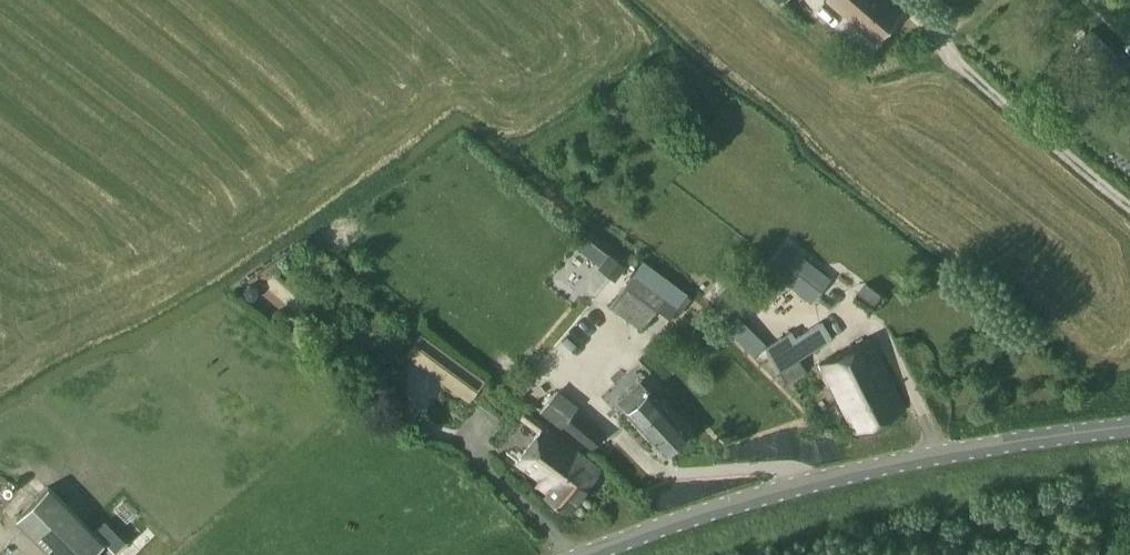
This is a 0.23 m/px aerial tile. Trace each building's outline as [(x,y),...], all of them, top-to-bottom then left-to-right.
[(902,11),(889,0),(827,0),(876,42),(902,11)] [(1091,30),(1076,46),(1102,71),(1117,54),(1091,30)] [(678,71),(665,83),(673,91),(685,80),(678,71)] [(1091,105),(1087,113),(1089,119),(1095,121),(1099,118),(1103,111),(1102,107),(1096,104),(1091,105)] [(770,271),(812,303),(831,277),(789,245),(770,271)] [(598,268),(615,281),(626,266),(609,254),(598,268)] [(640,262),(631,275),(609,305),(641,329),(672,286),(640,262)] [(873,304),(881,294),(866,282),(859,293),(873,304)] [(250,286),(246,291),(248,297),(255,298),(259,293),(256,286),(250,286)] [(737,313),(724,325),(755,356),(765,347),(767,345),(737,313)] [(767,345),(765,347),(772,357),(786,380),(806,369),(798,358),(832,336),(823,320),(788,341),(784,335),(767,345)] [(440,374),(444,369),(474,391),(484,379),(485,377),(422,330),(407,350),(440,374)] [(870,337),(821,361),(856,432),(905,408),(870,337)] [(652,391),(629,412),(666,452),(688,431),(652,391)] [(576,407),(563,423),(592,446),(605,430),(576,407)] [(545,425),(516,462),(539,480),(533,487),(545,496),(566,512),(600,467),(545,425)] [(516,457),(534,439),(523,428),(505,446),(516,457)] [(16,517),(54,554),(92,554),(104,543),(48,485),(16,517)] [(160,536),(149,524),(116,554),(139,554),(160,536)]
